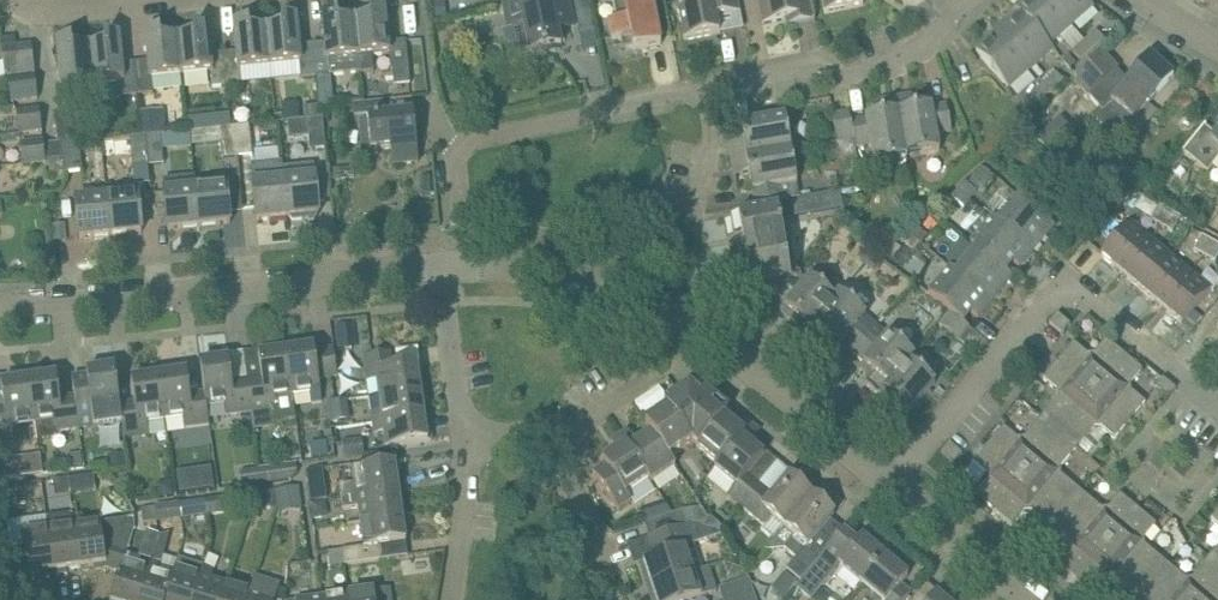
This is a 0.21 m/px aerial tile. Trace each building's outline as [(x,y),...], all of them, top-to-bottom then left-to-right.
[(445,0),(431,2),(433,21),(447,20),(445,0)] [(503,4),(507,27),(523,23),(529,51),(562,44),(559,29),(575,26),(569,0),(518,0),(518,2),(503,4)] [(628,21),(609,25),(612,43),(631,39),(633,50),(661,44),(653,0),(624,0),(628,21)] [(685,39),(720,32),(715,6),(739,2),(738,0),(677,0),(685,39)] [(763,24),(799,16),(796,0),(758,0),(763,24)] [(826,11),(864,3),(863,0),(824,0),(826,11)] [(1020,12),(1052,49),(1053,48),(1050,44),(1071,25),(1049,0),(1025,0),(1016,8),(1020,12)] [(1071,25),(1093,5),(1089,0),(1049,0),(1071,25)] [(371,17),(356,18),(361,72),(374,71),(373,54),(390,52),(392,69),(408,67),(406,40),(390,41),(386,7),(371,9),(371,17)] [(314,43),(317,76),(361,72),(356,18),(339,20),(338,12),(323,14),(325,42),(314,43)] [(998,31),(1031,68),(1052,49),(1020,12),(998,31)] [(283,26),(268,27),(271,65),(301,62),(303,77),(317,76),(314,43),(300,44),(297,16),(282,18),(283,26)] [(224,52),(227,85),(242,83),(240,68),(271,65),(268,27),(250,29),(250,21),(234,23),(237,51),(224,52)] [(179,36),(182,73),(212,70),(213,86),(227,85),(224,52),(211,53),(209,25),(193,27),(194,35),(179,36)] [(148,60),(136,61),(139,93),(154,92),(153,76),(182,73),(179,36),(162,38),(161,30),(145,32),(148,60)] [(1097,30),(1085,41),(1092,49),(1104,39),(1097,30)] [(1008,87),(1031,68),(998,31),(976,50),(1008,87)] [(105,44),(89,45),(93,82),(122,79),(123,95),(139,93),(136,61),(123,62),(120,34),(105,36),(105,44)] [(61,85),(93,82),(89,45),(73,47),(72,39),(57,41),(61,85)] [(1092,49),(1085,41),(1073,51),(1081,60),(1092,49)] [(3,52),(5,76),(35,73),(32,44),(12,47),(13,51),(3,52)] [(1118,69),(1102,50),(1071,78),(1102,109),(1104,111),(1096,120),(1115,137),(1124,128),(1148,103),(1174,75),(1150,54),(1123,84),(1114,73),(1118,69)] [(1068,54),(1062,59),(1070,68),(1076,62),(1068,54)] [(1056,72),(1044,83),(1052,92),(1065,81),(1056,72)] [(35,73),(5,76),(8,103),(38,99),(35,73)] [(1032,93),(1041,102),(1052,92),(1044,83),(1032,93)] [(911,94),(896,97),(908,157),(940,151),(937,135),(952,132),(947,104),(932,106),(932,105),(915,108),(913,96),(911,96),(911,94)] [(387,98),(387,108),(411,107),(410,97),(387,98)] [(874,163),(908,157),(896,97),(882,99),(882,101),(881,101),(883,115),(852,120),(855,138),(857,148),(871,146),(874,163)] [(393,146),(395,164),(419,162),(414,112),(387,114),(386,101),(356,103),(357,118),(359,117),(363,157),(378,156),(378,148),(393,146)] [(319,116),(319,104),(303,105),(305,117),(319,116)] [(17,110),(20,134),(43,131),(40,107),(17,110)] [(58,142),(63,141),(73,140),(70,109),(55,110),(58,142)] [(143,134),(162,133),(167,132),(165,109),(140,112),(143,134)] [(855,138),(852,120),(850,111),(833,114),(838,141),(855,138)] [(1049,153),(1075,130),(1062,115),(1036,138),(1049,153)] [(784,200),(793,199),(801,197),(786,116),(741,124),(744,141),(729,143),(735,176),(749,173),(752,190),(753,190),(756,205),(784,199),(784,200)] [(323,117),(307,118),(310,149),(326,147),(323,117)] [(288,121),(290,137),(309,135),(307,119),(288,121)] [(250,124),(235,125),(238,156),(253,154),(250,124)] [(238,156),(235,125),(219,127),(222,157),(238,156)] [(1216,136),(1205,127),(1206,127),(1205,126),(1182,154),(1183,154),(1183,153),(1207,171),(1214,162),(1217,165),(1217,133),(1216,136)] [(165,163),(162,133),(143,134),(146,165),(165,163)] [(146,165),(143,134),(130,136),(134,167),(146,165)] [(23,166),(46,163),(46,160),(47,160),(44,139),(20,142),(23,166)] [(79,139),(73,140),(63,141),(65,158),(67,172),(84,170),(79,139)] [(65,158),(47,160),(46,160),(46,163),(48,174),(67,172),(65,158)] [(285,178),(289,216),(290,216),(293,220),(303,219),(305,215),(319,213),(316,175),(315,164),(284,167),(285,178)] [(329,169),(330,179),(355,176),(353,166),(329,169)] [(200,225),(196,187),(194,175),(163,178),(169,229),(200,225)] [(289,216),(285,178),(253,181),(257,220),(289,216)] [(965,181),(959,189),(971,199),(978,191),(965,181)] [(196,187),(200,225),(231,222),(227,184),(196,187)] [(965,207),(971,199),(959,189),(952,197),(965,207)] [(841,190),(816,195),(819,212),(844,207),(841,190)] [(106,197),(111,234),(142,231),(138,194),(106,197)] [(795,215),(819,212),(816,195),(801,197),(793,199),(795,215)] [(1005,202),(993,216),(999,221),(1033,251),(1046,236),(1043,233),(1047,228),(1050,231),(1055,225),(1021,195),(1011,207),(1005,202)] [(111,234),(106,197),(76,200),(80,237),(111,234)] [(784,199),(756,205),(757,210),(731,215),(734,236),(742,235),(743,241),(730,243),(734,262),(747,260),(748,266),(740,267),(743,288),(766,284),(792,278),(779,206),(785,205),(784,200),(784,199)] [(1152,219),(1163,225),(1171,211),(1159,205),(1152,219)] [(1183,217),(1171,211),(1163,225),(1175,231),(1183,217)] [(978,246),(1007,269),(1010,266),(1007,264),(1012,258),(1021,266),(1033,251),(999,221),(993,216),(971,241),(978,246)] [(1101,256),(1121,273),(1149,240),(1129,223),(1101,256)] [(53,226),(54,242),(68,241),(67,225),(53,226)] [(909,233),(921,243),(928,235),(916,225),(909,233)] [(1194,250),(1205,255),(1213,241),(1202,235),(1194,250)] [(1121,273),(1142,290),(1170,257),(1149,240),(1121,273)] [(1205,255),(1216,261),(1217,258),(1217,244),(1213,241),(1205,255)] [(857,257),(865,263),(875,251),(868,245),(857,257)] [(978,246),(956,271),(991,301),(1004,286),(1000,284),(1004,278),(1008,281),(1013,276),(1006,270),(1007,269),(978,246)] [(883,258),(875,251),(865,263),(873,270),(883,258)] [(1142,290),(1162,307),(1190,273),(1170,257),(1142,290)] [(929,292),(949,310),(966,324),(970,318),(965,314),(969,309),(978,316),(991,301),(956,271),(951,267),(929,292)] [(1210,290),(1190,273),(1162,307),(1182,324),(1210,290)] [(791,321),(806,333),(835,298),(809,276),(795,294),(782,282),(793,281),(792,278),(766,284),(768,300),(787,316),(789,313),(794,317),(791,321)] [(835,298),(806,333),(821,346),(829,337),(834,341),(832,344),(837,349),(842,343),(853,352),(876,324),(866,316),(867,315),(840,292),(835,298)] [(970,327),(966,324),(949,310),(938,322),(959,340),(970,327)] [(1063,333),(1071,323),(1058,313),(1050,322),(1063,333)] [(865,383),(880,395),(909,360),(914,354),(889,334),(889,335),(876,324),(853,352),(864,362),(860,368),(866,373),(868,370),(873,374),(865,383)] [(338,351),(357,348),(354,326),(335,329),(338,351)] [(1095,390),(1125,354),(1106,339),(1095,353),(1088,353),(1074,342),(1059,360),(1095,390)] [(287,350),(293,395),(311,392),(313,402),(323,401),(319,377),(338,375),(334,348),(316,351),(315,346),(287,350)] [(262,376),(247,378),(252,411),(275,408),(276,420),(296,417),(293,395),(287,350),(259,354),(262,376)] [(380,395),(425,389),(423,376),(419,377),(417,362),(392,366),(390,352),(364,355),(368,381),(378,379),(380,395)] [(1125,354),(1095,390),(1131,420),(1146,402),(1132,390),(1132,384),(1143,369),(1125,354)] [(252,411),(247,378),(232,381),(229,358),(201,362),(205,390),(205,391),(207,407),(226,405),(227,415),(252,411)] [(936,382),(909,360),(880,395),(895,408),(898,405),(903,409),(901,411),(907,417),(936,382)] [(1095,390),(1059,360),(1043,379),(1057,390),(1058,397),(1041,417),(1060,432),(1095,390)] [(105,427),(123,424),(121,413),(121,404),(116,367),(87,371),(88,375),(72,377),(74,395),(79,428),(104,425),(105,427)] [(188,371),(160,375),(166,421),(183,419),(185,428),(210,425),(207,407),(205,391),(191,394),(188,371)] [(57,375),(29,379),(35,424),(53,421),(54,432),(66,430),(77,429),(79,428),(74,395),(60,397),(57,375)] [(166,421),(160,375),(132,379),(135,402),(121,404),(121,413),(123,424),(124,430),(125,437),(149,433),(148,424),(166,421)] [(1155,387),(1168,398),(1176,388),(1163,377),(1162,379),(1161,380),(1157,385),(1155,387)] [(35,424),(29,379),(3,382),(3,380),(0,380),(0,438),(18,436),(17,426),(35,424)] [(692,443),(696,446),(723,414),(725,415),(729,410),(715,399),(702,414),(693,406),(702,396),(690,387),(665,404),(668,409),(691,443),(692,443)] [(425,389),(380,395),(382,410),(372,411),(374,422),(425,415),(423,401),(426,401),(425,389)] [(1060,432),(1078,447),(1094,428),(1101,427),(1115,438),(1131,420),(1095,390),(1060,432)] [(332,422),(352,419),(348,399),(329,401),(332,422)] [(669,458),(691,443),(668,409),(646,424),(651,432),(669,458)] [(696,446),(718,464),(752,423),(745,417),(737,426),(725,415),(723,414),(696,446)] [(425,415),(374,422),(375,433),(385,431),(387,447),(404,445),(432,440),(430,427),(427,428),(425,415)] [(1060,432),(1041,417),(1025,437),(1018,438),(1004,426),(989,444),(1024,474),(1060,432)] [(715,468),(737,486),(728,496),(739,505),(758,482),(748,473),(764,455),(750,443),(760,430),(752,423),(718,464),(715,468)] [(620,434),(636,460),(648,479),(650,482),(674,466),(669,458),(651,432),(637,442),(628,428),(620,434)] [(1061,467),(1078,447),(1060,432),(1024,474),(1066,509),(1081,491),(1062,474),(1061,467)] [(602,459),(613,476),(636,460),(620,434),(612,440),(618,449),(602,459)] [(363,438),(343,440),(345,456),(365,454),(363,438)] [(314,444),(316,458),(330,456),(328,442),(314,444)] [(963,453),(950,442),(942,451),(955,462),(963,453)] [(1024,474),(989,444),(973,462),(987,474),(988,481),(976,495),(995,510),(1024,474)] [(128,466),(126,452),(109,454),(112,468),(128,466)] [(67,455),(68,467),(83,465),(82,453),(67,455)] [(1,479),(23,476),(21,457),(0,460),(0,472),(1,479)] [(626,494),(648,479),(636,460),(613,476),(601,484),(617,508),(630,500),(626,494)] [(296,462),(268,467),(271,483),(292,480),(298,474),(296,462)] [(341,485),(342,497),(399,489),(397,475),(401,475),(399,462),(370,465),(355,467),(357,483),(341,485)] [(243,487),(271,483),(268,467),(240,471),(243,487)] [(1024,474),(995,510),(1013,525),(1024,511),(1031,511),(1051,527),(1066,509),(1024,474)] [(773,518),(784,527),(811,494),(789,475),(773,494),(758,482),(739,505),(765,527),(773,518)] [(70,494),(76,493),(74,477),(69,478),(67,478),(70,494)] [(66,478),(52,479),(54,494),(67,492),(66,478)] [(159,483),(161,498),(176,496),(174,481),(159,483)] [(279,489),(282,508),(304,504),(300,485),(279,489)] [(307,487),(310,502),(327,500),(327,499),(325,485),(307,487)] [(362,520),(406,514),(404,501),(401,502),(399,489),(342,497),(344,509),(360,507),(362,520)] [(260,505),(261,510),(279,508),(276,491),(260,493),(259,492),(247,493),(249,507),(260,505)] [(1108,544),(1138,508),(1120,493),(1109,507),(1102,508),(1081,491),(1066,509),(1108,544)] [(784,527),(785,527),(766,550),(767,551),(787,548),(797,557),(788,568),(802,580),(831,545),(818,533),(835,514),(811,494),(784,527)] [(226,496),(209,498),(212,515),(229,512),(226,496)] [(194,517),(212,515),(209,498),(192,501),(194,517)] [(327,500),(310,502),(308,502),(311,519),(329,517),(327,500)] [(167,505),(155,507),(157,522),(170,520),(167,505)] [(144,523),(157,522),(155,507),(142,509),(144,523)] [(1150,579),(1166,561),(1146,545),(1145,538),(1157,524),(1138,508),(1108,544),(1150,579)] [(1066,509),(1051,527),(1071,544),(1072,551),(1060,565),(1078,580),(1108,544),(1066,509)] [(684,525),(679,511),(667,515),(644,522),(649,537),(684,525)] [(50,530),(49,530),(55,574),(68,572),(67,569),(80,567),(74,526),(75,526),(73,513),(47,517),(50,530)] [(406,514),(362,520),(365,546),(341,550),(343,563),(380,559),(378,544),(406,541),(404,527),(407,526),(406,514)] [(711,516),(710,519),(704,526),(719,529),(722,526),(711,516)] [(121,571),(127,553),(129,547),(137,528),(135,519),(75,526),(74,526),(80,567),(94,565),(94,569),(107,567),(121,571)] [(722,526),(719,529),(720,529),(726,539),(732,534),(732,525),(727,522),(723,526),(722,526)] [(704,526),(685,525),(684,525),(649,537),(656,557),(639,563),(644,578),(649,576),(652,586),(703,568),(694,544),(692,545),(692,543),(722,533),(719,529),(704,526)] [(25,549),(11,550),(14,576),(43,572),(43,576),(55,574),(49,530),(23,533),(25,549)] [(835,571),(839,566),(861,584),(885,556),(862,537),(858,542),(843,530),(831,545),(802,580),(795,588),(810,599),(811,599),(835,571)] [(1108,544),(1078,580),(1097,595),(1108,582),(1115,581),(1135,598),(1150,579),(1108,544)] [(1209,557),(1217,565),(1217,547),(1209,557)] [(341,550),(329,552),(331,566),(343,564),(343,563),(341,550)] [(174,581),(173,581),(161,577),(164,566),(162,565),(166,555),(156,552),(153,561),(140,599),(167,599),(174,581)] [(153,561),(127,553),(121,571),(112,599),(140,599),(153,561)] [(911,592),(901,584),(909,575),(885,556),(861,584),(879,599),(905,599),(911,592)] [(1209,557),(1193,577),(1185,578),(1166,561),(1150,579),(1175,599),(1204,599),(1217,584),(1217,565),(1209,557)] [(205,570),(195,566),(192,576),(177,571),(173,581),(174,581),(167,599),(195,599),(205,570)] [(703,568),(652,586),(656,595),(651,597),(652,599),(691,599),(718,591),(710,566),(703,569),(703,568)] [(225,588),(212,583),(215,573),(205,570),(195,599),(221,599),(225,588)] [(242,582),(239,592),(225,588),(221,599),(250,599),(257,576),(256,576),(254,581),(244,577),(242,582)] [(287,591),(280,589),(281,584),(257,576),(250,599),(287,599),(287,591)] [(724,599),(730,599),(754,592),(750,578),(720,588),(724,599)] [(1135,598),(1138,599),(1175,599),(1150,579),(1135,598)] [(1204,599),(1217,599),(1217,584),(1204,599)] [(390,588),(349,593),(350,599),(391,599),(390,588)] [(754,592),(730,599),(757,599),(754,592)]
